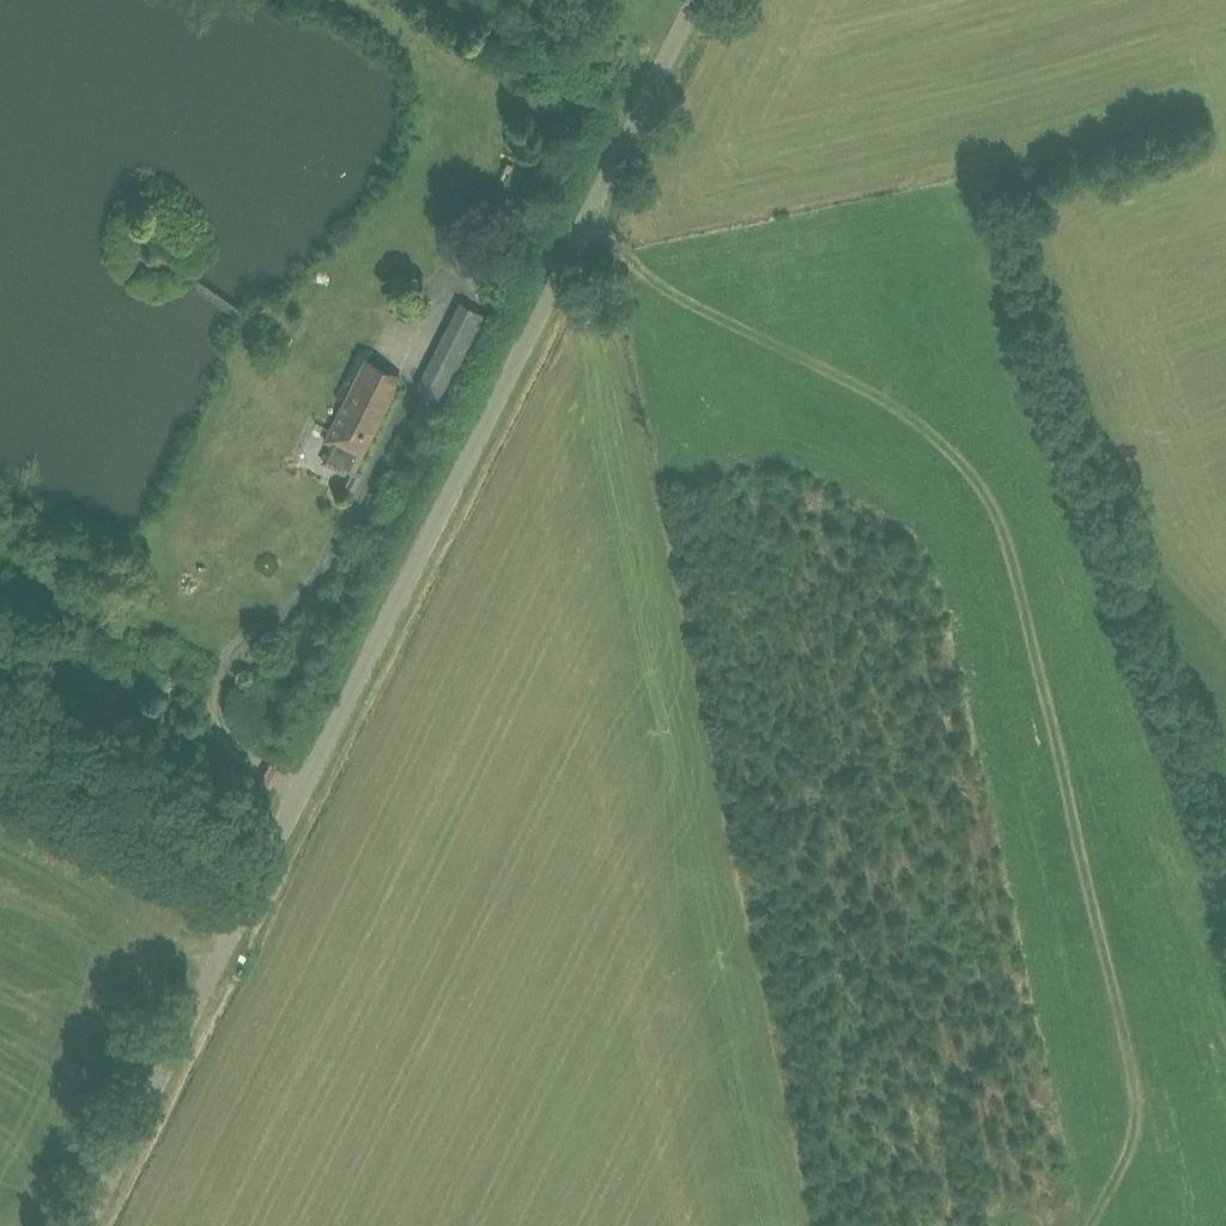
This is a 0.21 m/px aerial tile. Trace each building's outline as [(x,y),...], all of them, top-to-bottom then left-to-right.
[(409,423),(422,429),(439,396),(450,401),(492,318),(463,304),(421,387),(426,389),(409,423)] [(347,467),(351,469),(353,470),(400,375),(365,358),(326,438),(333,441),(324,459),(345,470),(347,467)]
